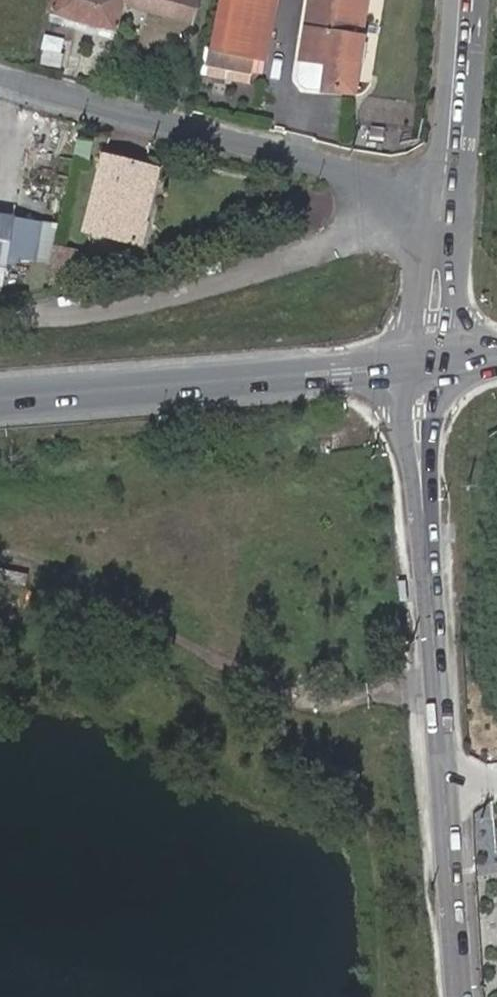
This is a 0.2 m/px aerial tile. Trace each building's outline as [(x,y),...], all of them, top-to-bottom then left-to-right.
[(110,37),(121,7),(190,28),(197,0),(51,0),(47,16),(110,37)] [(223,20),(270,30),(278,0),(227,0),(223,20)] [(365,0),(307,0),(299,57),(303,57),(302,64),(301,72),(304,78),(310,82),(322,84),(321,90),(351,92),(365,0)] [(270,30),(223,20),(216,45),(254,52),(265,55),(270,30)] [(31,68),(43,71),(53,42),(38,39),(31,68)] [(254,52),(216,45),(213,59),(249,68),(261,71),(265,55),(254,52)] [(78,135),(73,156),(90,160),(96,139),(78,135)] [(131,242),(137,216),(134,215),(146,165),(104,155),(84,230),(131,242)] [(6,262),(30,266),(32,260),(52,263),(60,223),(38,219),(40,212),(4,205),(0,204),(0,261),(6,262)] [(143,217),(137,216),(131,242),(137,244),(143,217)]
